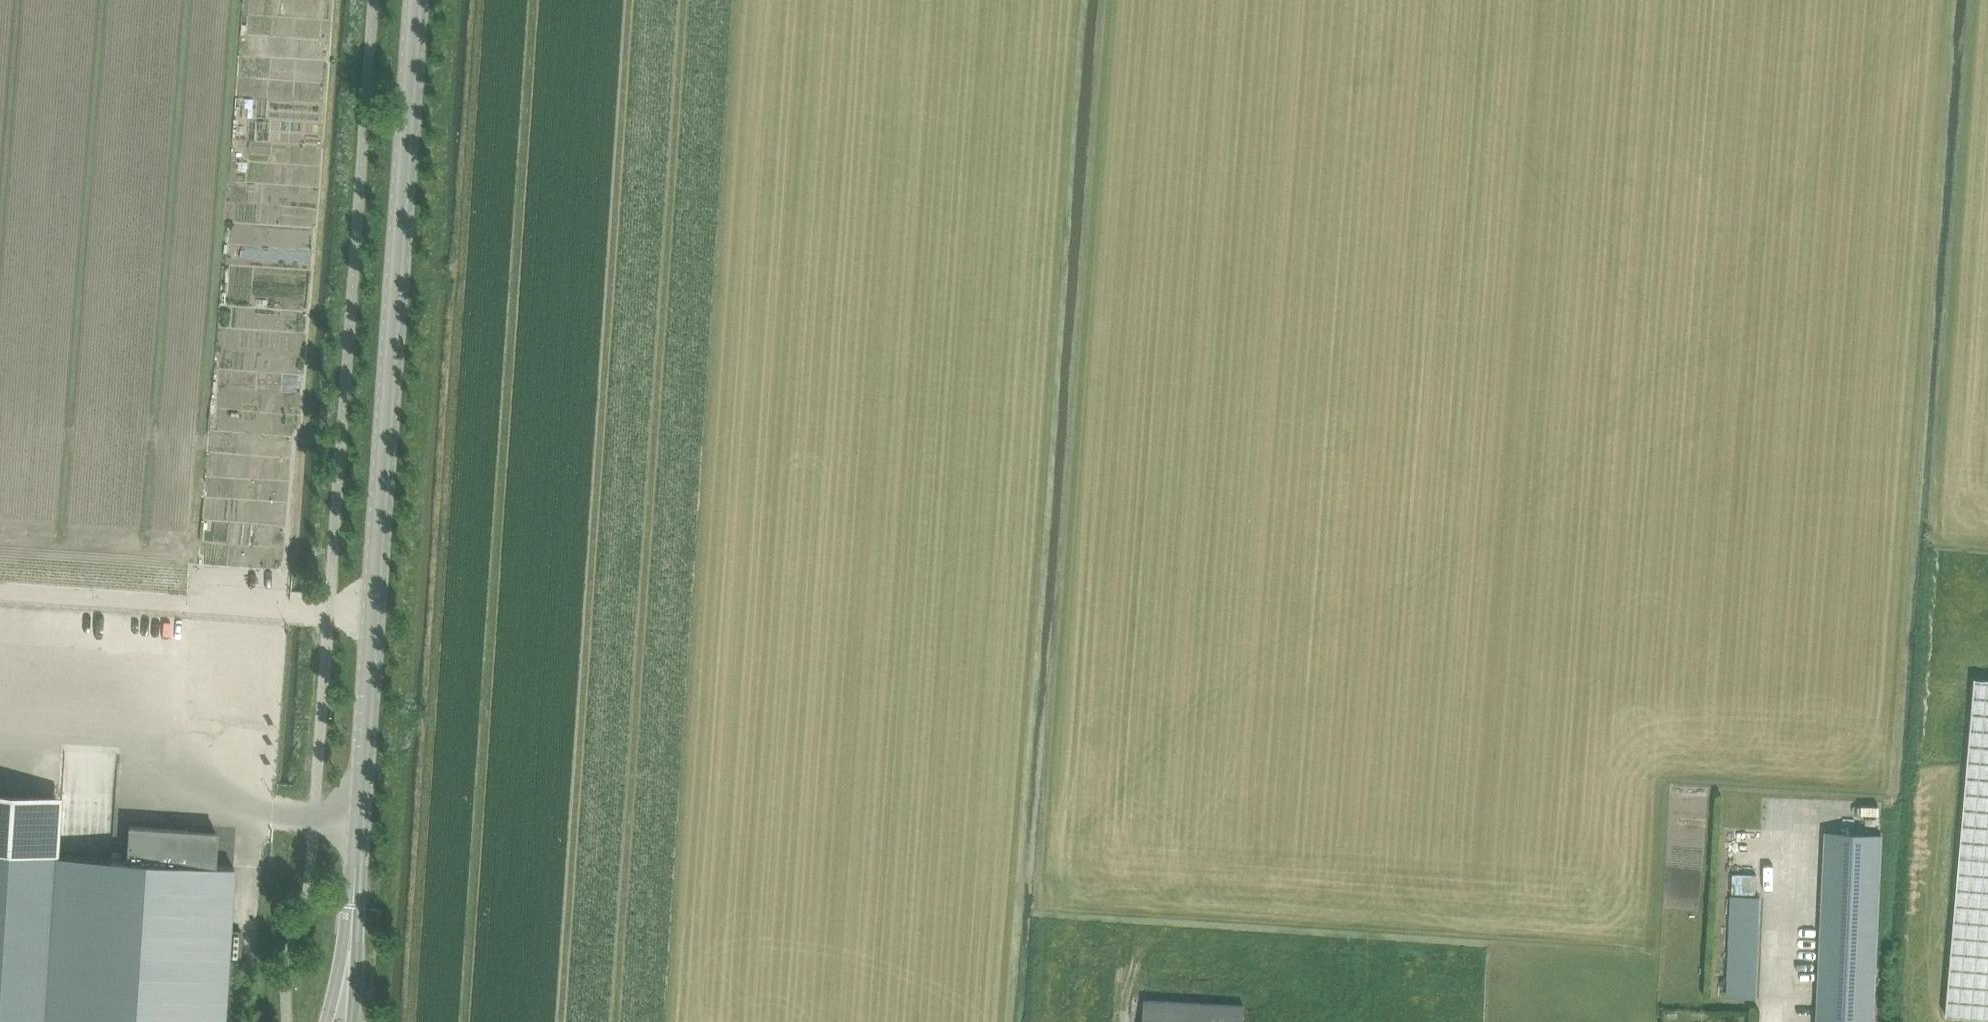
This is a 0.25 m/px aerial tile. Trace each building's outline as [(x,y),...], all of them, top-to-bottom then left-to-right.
[(1976,677),(1944,1013),(1987,1017),(1987,678),(1976,677)] [(45,1021),(224,1021),(227,976),(239,976),(242,931),(230,930),(234,868),(215,866),(217,832),(129,826),(127,860),(56,856),(45,1021)] [(1776,830),(1766,831),(1766,850),(1777,850),(1776,830)] [(1881,836),(1824,833),(1815,1021),(1872,1021),(1881,836)] [(56,856),(0,852),(0,1021),(45,1021),(56,856)] [(1726,998),(1755,999),(1759,898),(1730,897),(1726,998)] [(1244,1006),(1144,1001),(1143,1021),(1243,1021),(1244,1006)]
